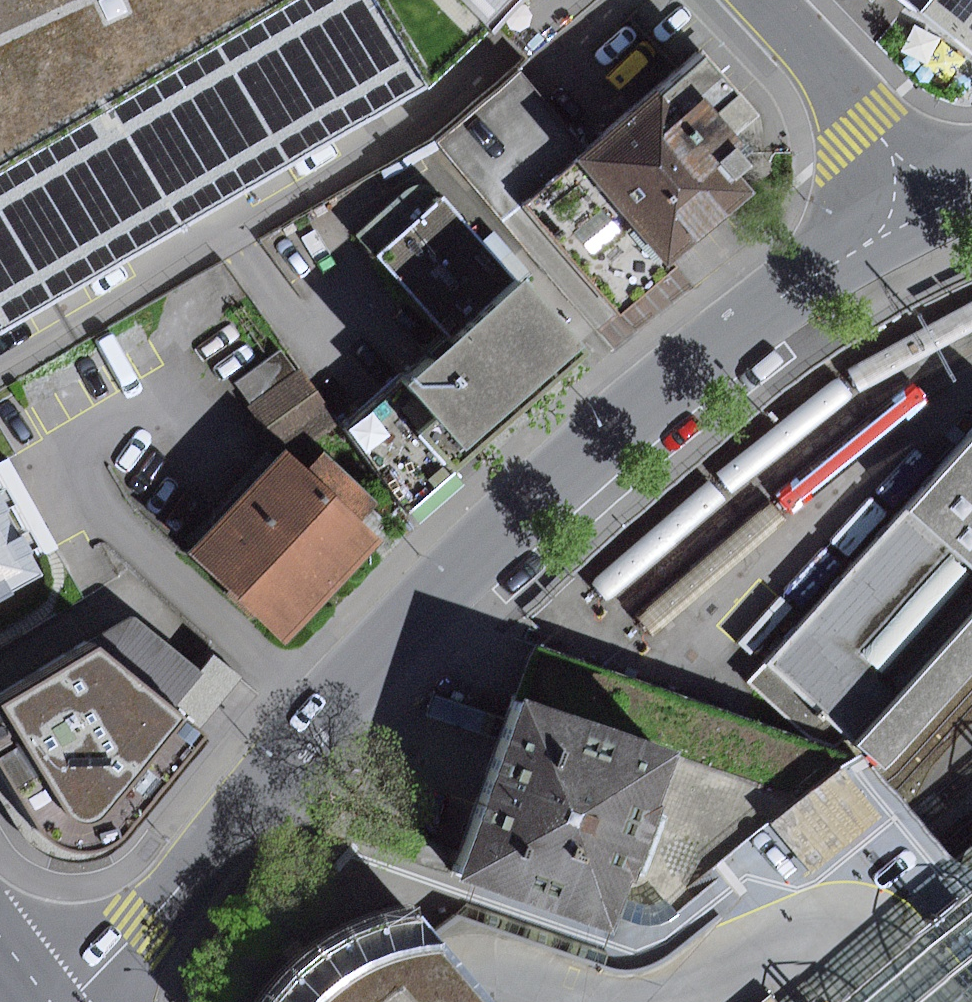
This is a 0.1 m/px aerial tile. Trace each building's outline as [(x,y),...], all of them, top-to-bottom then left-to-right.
[(434,86),(499,34),(466,0),(0,0),(0,334),(434,86)] [(499,34),(534,0),(466,0),(499,34)] [(971,55),(971,0),(906,0),(971,55)] [(730,78),(711,56),(594,155),(585,162),(674,267),(759,195),(745,177),(758,166),(738,143),(744,139),(708,97),(730,78)] [(585,162),(594,155),(524,71),(437,144),(507,227),(585,162)] [(585,162),(507,227),(614,354),(692,288),(674,267),(585,162)] [(360,234),(456,344),(524,286),(438,189),(428,186),(421,186),(412,187),(360,234)] [(456,344),(350,432),(408,519),(587,357),(524,286),(456,344)] [(283,350),(234,384),(251,406),(299,373),(283,350)] [(299,373),(251,406),(279,448),(333,412),(304,370),(299,373)] [(761,662),(853,749),(873,767),(971,657),(971,427),(761,662)] [(289,646),(386,542),(364,521),(380,503),(324,451),(308,468),(290,451),(192,556),(289,646)] [(0,464),(0,480),(41,556),(52,551),(58,547),(10,459),(0,464)] [(49,577),(0,490),(0,603),(49,577)] [(148,627),(108,652),(216,744),(259,692),(216,657),(202,673),(148,627)] [(549,648),(531,703),(684,757),(620,937),(654,935),(680,921),(843,758),(549,648)] [(0,709),(0,757),(48,834),(56,842),(68,850),(83,853),(98,854),(112,851),(123,844),(216,744),(108,652),(0,709)] [(434,696),(427,716),(498,740),(505,720),(434,696)] [(620,937),(684,757),(531,703),(467,883),(620,937)] [(845,1001),(971,1001),(971,897),(845,1001)] [(426,919),(395,925),(367,933),(344,943),(328,953),(312,966),(296,982),(281,1001),(280,1001),(640,1001),(656,986),(458,917),(438,931),(426,919)]
